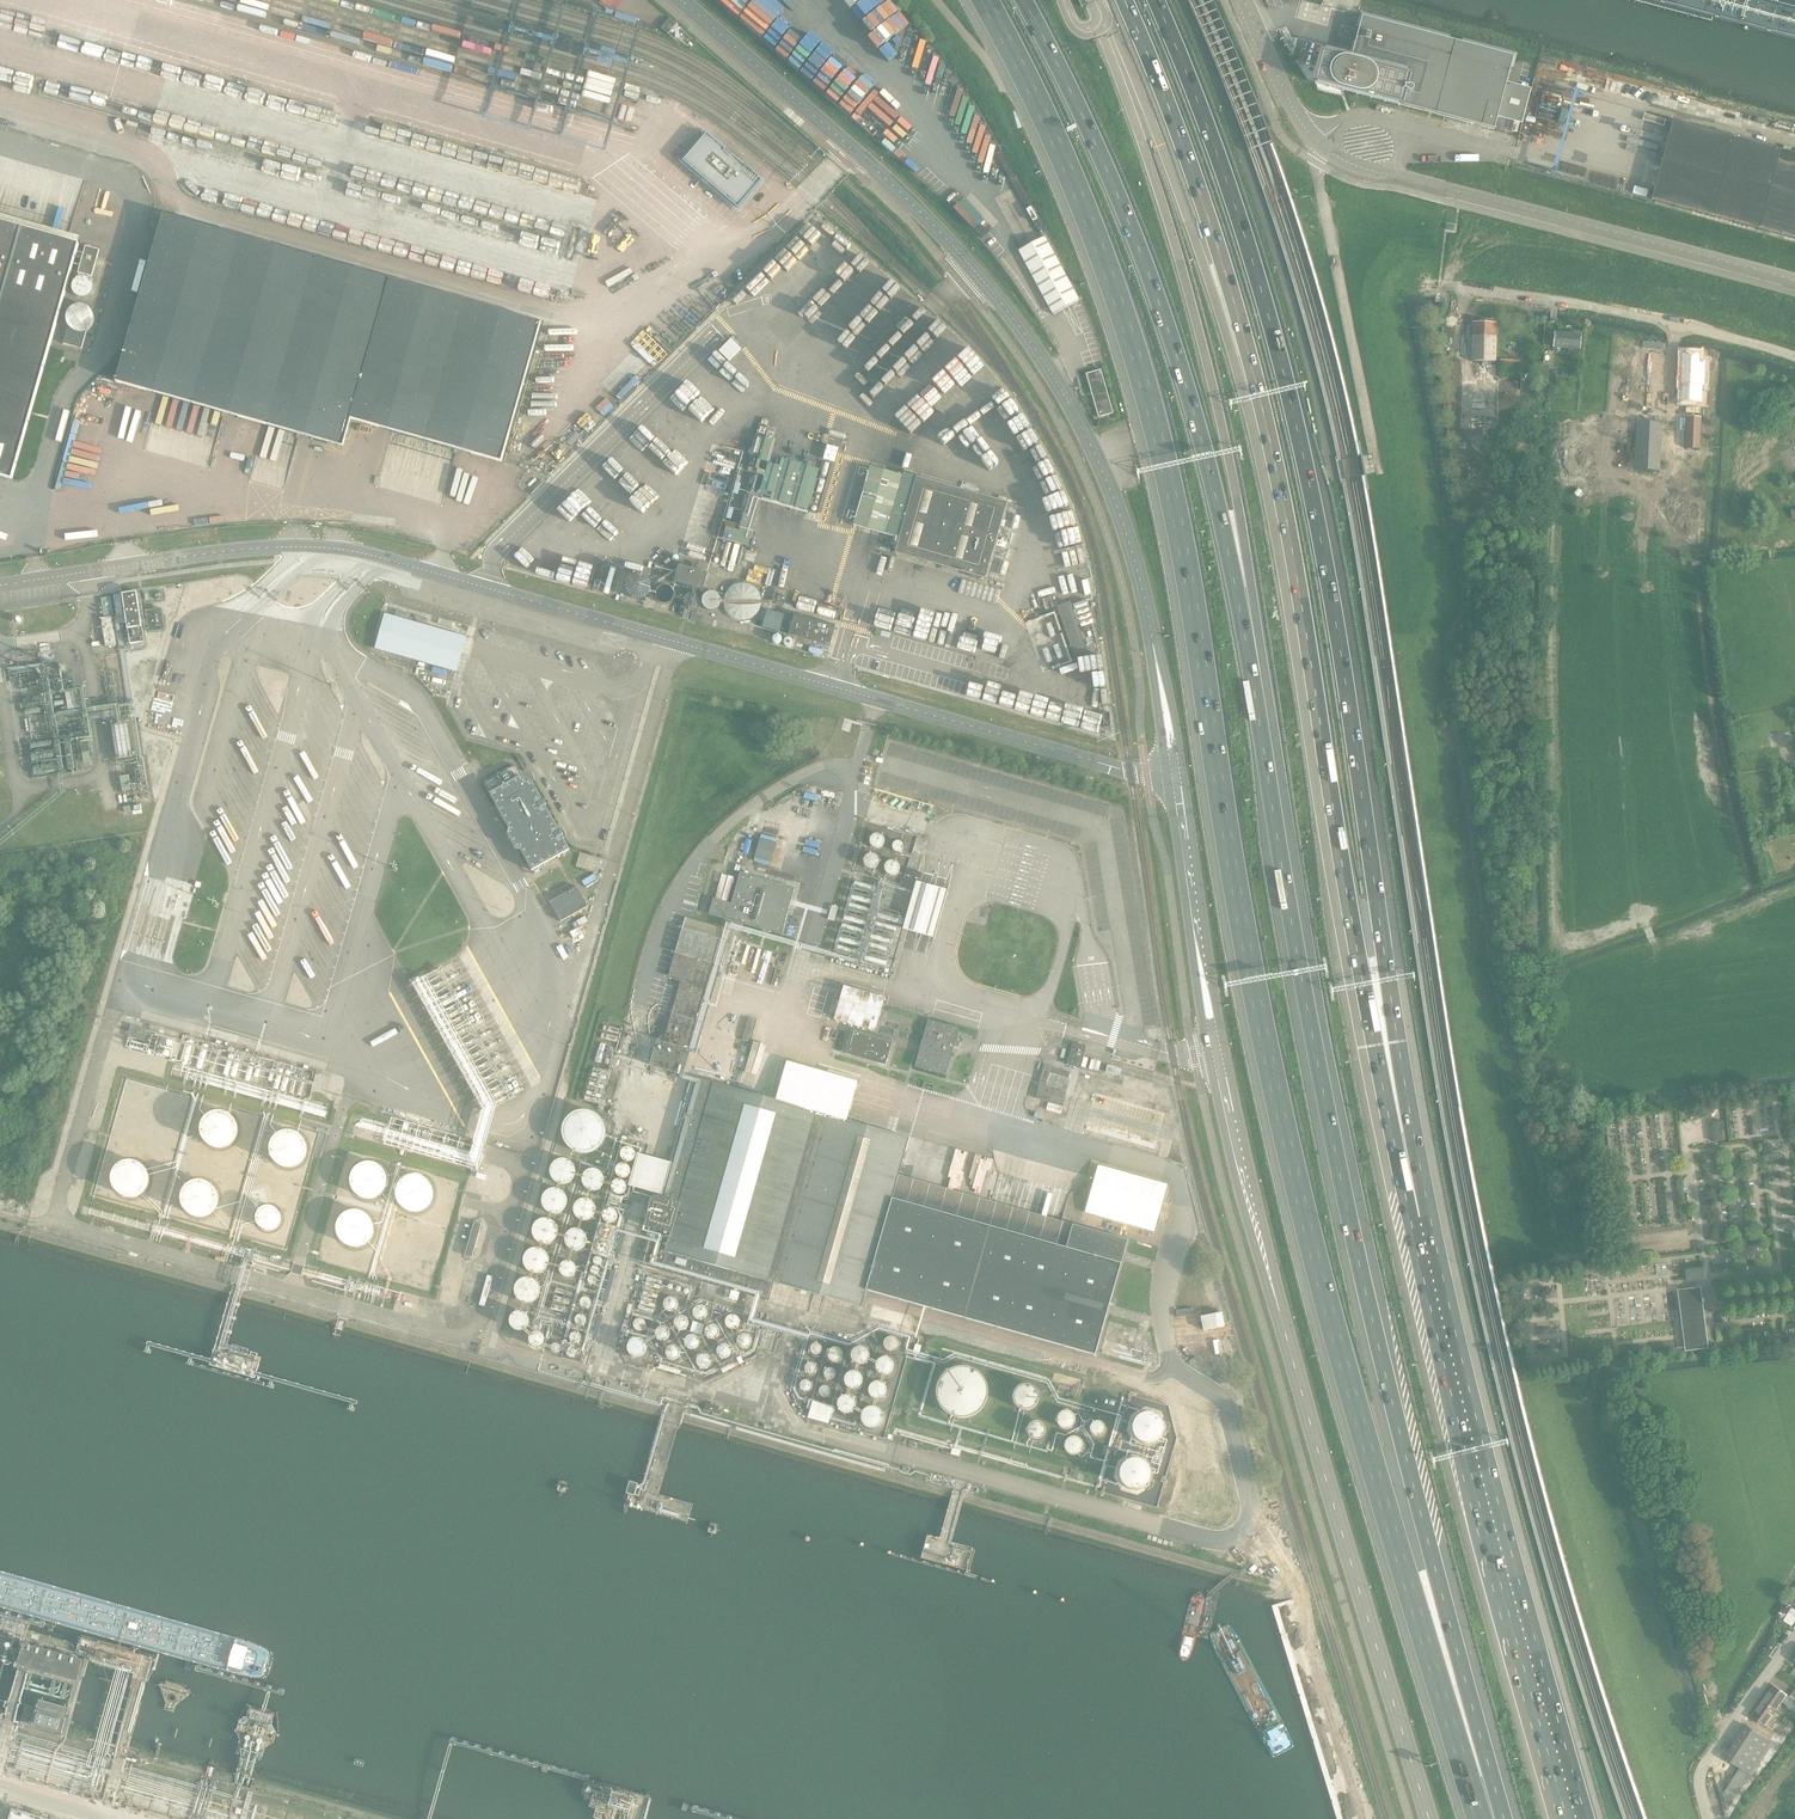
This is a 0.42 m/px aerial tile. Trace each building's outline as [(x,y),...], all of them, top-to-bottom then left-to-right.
[(1362,17),(1358,30),(1351,59),(1321,52),(1313,82),(1316,83),(1317,83),(1329,86),(1329,87),(1330,87),(1330,86),(1343,90),(1343,91),(1344,91),(1344,90),(1357,94),(1358,95),(1358,94),(1371,97),(1371,98),(1372,98),(1385,101),(1384,102),(1386,102),(1386,101),(1398,105),(1399,106),(1400,105),(1494,130),(1514,57),(1362,17)] [(662,29),(669,35),(677,26),(670,20),(662,29)] [(1672,121),(1652,199),(1794,237),(1794,154),(1672,121)] [(707,134),(683,162),(738,209),(762,181),(732,155),(731,157),(724,152),(726,150),(707,134)] [(541,323),(163,216),(116,382),(343,447),(351,419),(501,462),(541,323)] [(841,281),(862,256),(817,217),(796,242),(841,281)] [(11,480),(45,361),(78,242),(67,239),(0,220),(0,476),(11,480)] [(1019,251),(1053,313),(1053,314),(1079,300),(1044,237),(1019,251)] [(86,246),(78,273),(92,277),(99,250),(86,246)] [(1473,323),(1472,360),(1495,361),(1496,324),(1473,323)] [(938,325),(926,338),(937,347),(948,334),(938,325)] [(68,326),(63,343),(82,349),(87,331),(85,332),(82,332),(79,332),(77,332),(74,331),(72,330),(70,328),(68,326)] [(1554,347),(1580,349),(1581,335),(1555,333),(1554,347)] [(1683,357),(1682,386),(1683,386),(1683,399),(1702,400),(1702,387),(1704,387),(1705,365),(1698,365),(1699,358),(1683,357)] [(1521,364),(1502,363),(1501,377),(1521,377),(1521,364)] [(1553,385),(1555,368),(1544,367),(1542,384),(1553,385)] [(1086,374),(1091,392),(1099,417),(1113,413),(1101,370),(1086,374)] [(1534,391),(1534,374),(1521,374),(1521,391),(1534,391)] [(1791,418),(1794,416),(1794,399),(1783,406),(1791,418)] [(1687,417),(1686,448),(1699,449),(1701,418),(1687,417)] [(1637,422),(1635,469),(1659,471),(1659,460),(1652,460),(1653,442),(1660,442),(1661,423),(1637,422)] [(757,475),(740,532),(752,535),(762,499),(807,511),(819,468),(781,458),(780,465),(770,463),(776,439),(765,435),(755,470),(757,471),(756,475),(757,475)] [(840,447),(826,443),(822,458),(836,462),(840,447)] [(870,465),(852,523),(887,533),(900,537),(917,477),(904,473),(903,475),(870,465)] [(1007,502),(917,477),(900,537),(895,552),(986,577),(1007,502)] [(727,528),(723,540),(749,547),(752,535),(740,532),(727,528)] [(708,572),(679,563),(674,581),(704,589),(708,572)] [(646,582),(646,577),(643,574),(641,572),(637,571),(632,572),(629,574),(626,577),(625,581),(626,585),(627,587),(628,589),(631,591),(633,592),(636,592),(639,592),(643,589),(645,586),(646,582)] [(673,589),(672,585),(670,581),(667,579),(663,578),(660,578),(658,579),(656,581),(653,584),(652,586),(652,588),(652,593),(655,596),(658,598),(662,599),(664,599),(666,599),(669,597),(672,594),(673,592),(673,589)] [(761,603),(761,600),(760,596),(758,592),(756,589),(753,587),(749,585),(747,584),(742,583),(738,583),(735,584),(731,586),(728,588),(726,591),(724,595),(722,598),(722,602),(722,606),(723,610),(725,613),(728,617),(731,619),(734,621),(741,623),(744,623),(749,621),(753,619),(756,617),(758,613),(760,611),(761,607),(761,603)] [(702,597),(701,593),(699,589),(697,588),(695,587),(691,586),(689,586),(687,587),(684,590),(681,593),(681,597),(682,601),(684,604),(687,606),(691,607),(694,607),(695,607),(699,604),(701,601),(702,597)] [(137,591),(122,593),(130,643),(145,641),(137,591)] [(718,610),(721,594),(706,592),(703,608),(718,610)] [(121,595),(113,596),(117,624),(125,623),(121,595)] [(112,613),(113,613),(111,597),(101,598),(104,616),(112,615),(112,613)] [(1057,606),(1074,655),(1088,651),(1072,601),(1057,606)] [(767,602),(762,619),(783,626),(788,609),(767,602)] [(688,620),(691,611),(685,610),(683,618),(688,620)] [(703,615),(693,612),(690,620),(701,623),(703,615)] [(385,614),(375,649),(457,672),(467,637),(385,614)] [(789,634),(830,646),(836,625),(795,614),(789,634)] [(116,645),(112,617),(101,618),(106,646),(116,645)] [(80,691),(65,693),(68,710),(83,707),(80,691)] [(547,805),(545,800),(543,800),(542,801),(531,780),(531,779),(529,776),(524,774),(524,775),(522,775),(517,766),(514,765),(483,782),(509,829),(508,834),(516,849),(521,850),(532,870),(569,850),(561,835),(561,834),(561,833),(560,833),(546,807),(547,806),(547,805)] [(132,790),(130,775),(121,777),(122,791),(132,790)] [(1764,826),(1763,815),(1750,817),(1752,828),(1764,826)] [(794,887),(812,892),(827,839),(765,822),(750,875),(794,887)] [(846,864),(850,850),(843,848),(839,862),(846,864)] [(580,853),(576,867),(598,873),(602,859),(596,857),(594,857),(580,853)] [(782,934),(794,887),(750,875),(740,872),(731,903),(713,899),(709,914),(782,934)] [(904,928),(935,937),(948,889),(917,880),(904,928)] [(561,922),(588,907),(577,887),(550,902),(561,922)] [(657,1042),(650,1067),(684,1077),(690,1053),(696,1055),(727,942),(728,939),(731,930),(686,917),(683,927),(669,979),(681,983),(664,1044),(657,1042)] [(845,981),(835,1015),(876,1027),(886,992),(845,981)] [(956,1040),(959,1028),(928,1020),(915,1066),(945,1075),(954,1046),(956,1046),(957,1041),(956,1040)] [(129,1035),(145,1040),(148,1028),(132,1023),(129,1035)] [(885,1065),(892,1040),(852,1029),(845,1053),(885,1065)] [(1086,1046),(1073,1042),(1067,1064),(1080,1068),(1086,1046)] [(1045,1065),(1036,1098),(1048,1102),(1046,1110),(1060,1114),(1066,1093),(1046,1087),(1049,1074),(1068,1079),(1070,1072),(1045,1065)] [(1106,1072),(1119,1076),(1121,1069),(1107,1065),(1106,1072)] [(758,1096),(755,1095),(739,1091),(694,1078),(660,1198),(655,1197),(646,1228),(651,1230),(641,1266),(769,1302),(775,1282),(860,1307),(865,1290),(1095,1355),(1128,1240),(1073,1224),(1066,1247),(891,1198),(908,1138),(758,1096)] [(1101,1093),(1115,1096),(1118,1083),(1105,1079),(1101,1093)] [(740,1086),(739,1091),(755,1095),(758,1096),(759,1091),(740,1086)] [(1096,1093),(1086,1129),(1156,1149),(1166,1113),(1096,1093)] [(605,1131),(605,1126),(604,1122),(602,1119),(599,1115),(596,1112),(592,1110),(588,1109),(583,1108),(580,1109),(575,1110),(571,1111),(567,1115),(564,1118),(562,1122),(561,1126),(561,1130),(561,1134),(562,1139),(564,1143),(567,1146),(569,1148),(573,1151),(577,1152),(581,1153),(585,1153),(590,1152),(595,1150),(598,1147),(601,1144),(604,1140),(605,1136),(605,1131)] [(237,1134),(237,1133),(237,1130),(236,1128),(235,1125),(233,1123),(232,1122),(229,1120),(226,1119),(224,1118),(220,1118),(217,1119),(215,1120),(212,1122),(211,1124),(209,1127),(208,1130),(208,1133),(209,1138),(210,1140),(212,1143),(216,1146),(221,1147),(224,1147),(227,1147),(232,1144),(234,1142),(236,1139),(237,1136),(237,1134)] [(1725,1141),(1723,1122),(1711,1123),(1714,1142),(1725,1141)] [(311,1152),(311,1151),(311,1148),(310,1145),(308,1142),(306,1140),(304,1138),(302,1137),(299,1136),(296,1135),(292,1135),(289,1136),(285,1138),(283,1140),(281,1142),(280,1145),(279,1148),(279,1151),(279,1155),(280,1158),(282,1161),(283,1163),(285,1165),(288,1166),(292,1167),(294,1168),(298,1167),(300,1167),(303,1166),(306,1163),(308,1161),(310,1158),(311,1154),(311,1152)] [(575,1171),(575,1170),(574,1166),(573,1164),(571,1161),(569,1160),(567,1158),(563,1157),(558,1158),(556,1159),(553,1161),(552,1162),(550,1165),(549,1167),(549,1170),(550,1175),(552,1179),(554,1181),(556,1182),(559,1183),(562,1183),(564,1183),(567,1182),(571,1180),(574,1176),(574,1174),(575,1171)] [(386,1180),(386,1179),(386,1177),(385,1173),(384,1170),(382,1168),(379,1166),(377,1164),(371,1163),(368,1163),(365,1164),(362,1165),(359,1167),(356,1170),(355,1172),(354,1176),(353,1179),(354,1182),(354,1185),(356,1188),(358,1191),(360,1193),(363,1195),(367,1196),(369,1196),(372,1196),(376,1195),(379,1193),(381,1191),(383,1189),(385,1186),(386,1183),(386,1180)] [(146,1181),(145,1177),(144,1174),(143,1172),(141,1169),(139,1167),(136,1165),(132,1164),(130,1164),(127,1164),(124,1165),(120,1166),(118,1168),(115,1171),(114,1173),(113,1176),(112,1180),(112,1183),(113,1186),(115,1189),(116,1192),(119,1194),(122,1196),(124,1197),(128,1197),(130,1197),(134,1197),(136,1196),(140,1194),(142,1191),(144,1188),(145,1184),(146,1181)] [(1097,1165),(1084,1212),(1156,1232),(1169,1185),(1097,1165)] [(603,1181),(603,1180),(603,1178),(602,1175),(599,1172),(596,1169),(594,1168),(591,1168),(588,1168),(586,1169),(582,1172),(581,1173),(580,1176),(579,1180),(579,1184),(582,1188),(585,1191),(590,1192),(594,1192),(597,1191),(599,1189),(602,1186),(603,1183),(603,1181)] [(431,1198),(431,1197),(431,1194),(430,1192),(429,1189),(427,1187),(425,1185),(422,1183),(417,1182),(413,1182),(410,1183),(405,1186),(403,1188),(402,1191),(401,1194),(400,1197),(400,1200),(401,1203),(403,1205),(404,1208),(409,1211),(414,1213),(419,1212),(421,1212),(426,1209),(428,1207),(430,1204),(431,1201),(431,1198)] [(214,1204),(214,1203),(214,1198),(212,1196),(210,1193),(208,1191),(206,1190),(203,1188),(200,1188),(196,1188),(193,1189),(191,1190),(188,1192),(187,1194),(185,1197),(183,1200),(183,1203),(183,1206),(184,1209),(185,1212),(187,1214),(190,1216),(192,1218),(195,1219),(198,1219),(203,1219),(207,1217),(209,1215),(212,1213),(213,1210),(214,1207),(214,1204)] [(565,1202),(565,1199),(564,1196),(563,1194),(561,1192),(559,1191),(557,1190),(552,1189),(549,1190),(547,1191),(543,1193),(542,1196),(541,1198),(540,1202),(541,1206),(543,1210),(547,1213),(549,1214),(553,1214),(555,1214),(558,1213),(562,1210),(564,1207),(565,1202)] [(596,1209),(596,1208),(595,1205),(595,1203),(592,1200),(589,1197),(587,1196),(584,1196),(581,1196),(578,1197),(576,1199),(575,1200),(573,1203),(572,1205),(572,1208),(573,1212),(575,1216),(577,1218),(579,1219),(583,1220),(588,1219),(590,1218),(592,1216),(595,1213),(596,1209)] [(287,1221),(286,1216),(285,1214),(284,1212),(280,1209),(277,1208),(275,1208),(272,1208),(269,1209),(266,1212),(263,1216),(262,1220),(262,1222),(263,1225),(264,1227),(265,1230),(269,1232),(274,1234),(275,1234),(279,1233),(283,1230),(285,1228),(286,1226),(287,1221)] [(371,1232),(371,1229),(370,1226),(369,1224),(367,1221),(365,1219),(362,1218),(359,1217),(356,1217),(353,1217),(350,1218),(348,1219),(345,1221),(343,1224),(342,1226),(341,1232),(341,1235),(342,1238),(345,1242),(349,1245),(352,1246),(355,1247),(359,1247),(362,1246),(366,1243),(368,1241),(370,1238),(371,1235),(371,1232)] [(557,1230),(557,1227),(556,1224),(553,1221),(552,1219),(549,1218),(545,1217),(540,1218),(537,1219),(535,1221),(534,1222),(532,1225),(532,1229),(532,1234),(535,1238),(538,1241),(541,1242),(544,1242),(547,1242),(549,1241),(553,1239),(555,1237),(556,1235),(557,1230)] [(465,1253),(472,1255),(482,1222),(474,1220),(465,1253)] [(586,1239),(586,1238),(586,1234),(585,1232),(583,1230),(579,1227),(575,1226),(571,1226),(569,1227),(565,1229),(564,1231),(563,1233),(562,1238),(563,1242),(565,1246),(566,1248),(569,1249),(573,1250),(577,1250),(579,1249),(582,1247),(584,1245),(585,1243),(586,1239)] [(548,1261),(548,1260),(547,1255),(544,1251),(542,1249),(540,1248),(535,1247),(532,1247),(530,1248),(526,1250),(524,1252),(522,1255),(522,1258),(521,1260),(522,1265),(525,1269),(529,1272),(533,1273),(538,1273),(540,1272),(543,1270),(544,1268),(546,1266),(547,1264),(548,1261)] [(538,1290),(538,1289),(537,1285),(534,1281),(532,1279),(530,1278),(527,1277),(524,1277),(520,1278),(516,1280),(515,1282),(513,1285),(512,1289),(513,1294),(516,1298),(520,1301),(524,1302),(528,1302),(530,1301),(533,1299),(534,1298),(536,1295),(537,1292),(538,1290)] [(1700,1320),(1697,1300),(1698,1300),(1697,1289),(1679,1292),(1681,1302),(1682,1305),(1681,1305),(1683,1321),(1684,1321),(1684,1324),(1684,1329),(1685,1340),(1685,1341),(1686,1342),(1686,1343),(1687,1344),(1688,1345),(1689,1346),(1690,1346),(1692,1347),(1693,1347),(1699,1346),(1699,1341),(1701,1339),(1702,1339),(1702,1338),(1703,1337),(1704,1336),(1704,1335),(1704,1334),(1704,1333),(1703,1325),(1703,1319),(1700,1320)] [(700,1320),(709,1310),(701,1303),(692,1313),(700,1320)] [(526,1327),(526,1326),(526,1324),(525,1322),(523,1318),(520,1316),(516,1315),(512,1316),(508,1318),(505,1321),(504,1326),(505,1330),(507,1334),(510,1336),(514,1338),(518,1337),(521,1336),(523,1335),(524,1333),(525,1331),(526,1329),(526,1327)] [(737,1337),(724,1336),(724,1330),(727,1327),(733,1327),(734,1317),(722,1316),(719,1315),(707,1330),(707,1337),(701,1332),(695,1335),(703,1341),(703,1350),(696,1358),(692,1358),(691,1367),(692,1365),(695,1371),(707,1380),(728,1369),(729,1359),(736,1365),(741,1363),(738,1356),(747,1352),(747,1348),(752,1349),(753,1338),(747,1333),(741,1333),(737,1337)] [(653,1343),(653,1338),(650,1334),(647,1332),(642,1331),(638,1331),(636,1332),(634,1333),(632,1335),(630,1338),(630,1340),(629,1342),(630,1347),(631,1349),(633,1351),(636,1354),(641,1355),(645,1354),(647,1353),(650,1351),(652,1348),(653,1343)] [(892,1336),(884,1343),(892,1351),(899,1343),(892,1336)] [(851,1357),(865,1364),(871,1351),(857,1345),(851,1357)] [(832,1356),(840,1355),(839,1347),(831,1348),(832,1356)] [(879,1358),(879,1371),(893,1370),(892,1357),(879,1358)] [(989,1391),(988,1385),(987,1380),(984,1375),(980,1370),(976,1367),(971,1365),(967,1364),(960,1363),(956,1364),(950,1365),(945,1368),(941,1372),(938,1375),(936,1380),(934,1386),(934,1391),(934,1396),(936,1402),(939,1407),(942,1410),(945,1413),(950,1416),(956,1418),(960,1418),(966,1418),(972,1416),(977,1413),(981,1410),(984,1406),(987,1401),(988,1396),(989,1391)] [(846,1386),(862,1387),(863,1371),(847,1370),(846,1386)] [(881,1398),(889,1385),(876,1378),(869,1391),(881,1398)] [(1038,1394),(1037,1389),(1036,1387),(1035,1384),(1032,1383),(1030,1381),(1026,1380),(1024,1380),(1019,1382),(1015,1384),(1013,1389),(1012,1391),(1012,1394),(1012,1397),(1013,1400),(1015,1403),(1019,1406),(1022,1407),(1024,1407),(1027,1407),(1030,1406),(1034,1403),(1037,1399),(1038,1397),(1038,1394)] [(845,1392),(837,1407),(850,1414),(858,1399),(845,1392)] [(829,1422),(834,1406),(814,1399),(809,1416),(829,1422)] [(873,1403),(860,1419),(873,1428),(885,1413),(873,1403)] [(1070,1429),(1077,1416),(1063,1409),(1056,1422),(1070,1429)] [(1137,1442),(1164,1438),(1161,1411),(1133,1415),(1137,1442)] [(1097,1435),(1106,1429),(1099,1419),(1090,1425),(1097,1435)] [(1046,1434),(1043,1420),(1027,1424),(1031,1438),(1046,1434)] [(1065,1448),(1077,1453),(1084,1439),(1071,1433),(1065,1448)] [(1120,1459),(1115,1483),(1147,1490),(1153,1461),(1127,1455),(1126,1460),(1120,1459)] [(1779,1616),(1785,1619),(1793,1606),(1794,1608),(1794,1590),(1794,1589),(1779,1616)] [(77,1681),(83,1662),(25,1645),(19,1664),(77,1681)] [(1763,1702),(1776,1711),(1782,1702),(1788,1706),(1788,1707),(1794,1712),(1794,1690),(1790,1697),(1775,1686),(1770,1693),(1770,1692),(1763,1702)] [(69,1709),(40,1702),(34,1726),(62,1733),(69,1709)] [(1772,1716),(1776,1711),(1763,1702),(1752,1716),(1770,1729),(1777,1720),(1772,1716)] [(1788,1727),(1791,1722),(1785,1717),(1781,1723),(1788,1727)] [(1746,1725),(1725,1758),(1740,1768),(1723,1794),(1727,1810),(1744,1786),(1752,1776),(1774,1743),(1746,1725)] [(634,1802),(591,1790),(589,1799),(633,1811),(634,1809),(633,1808),(634,1802)] [(9,1818),(50,1818),(12,1808),(9,1818)]
